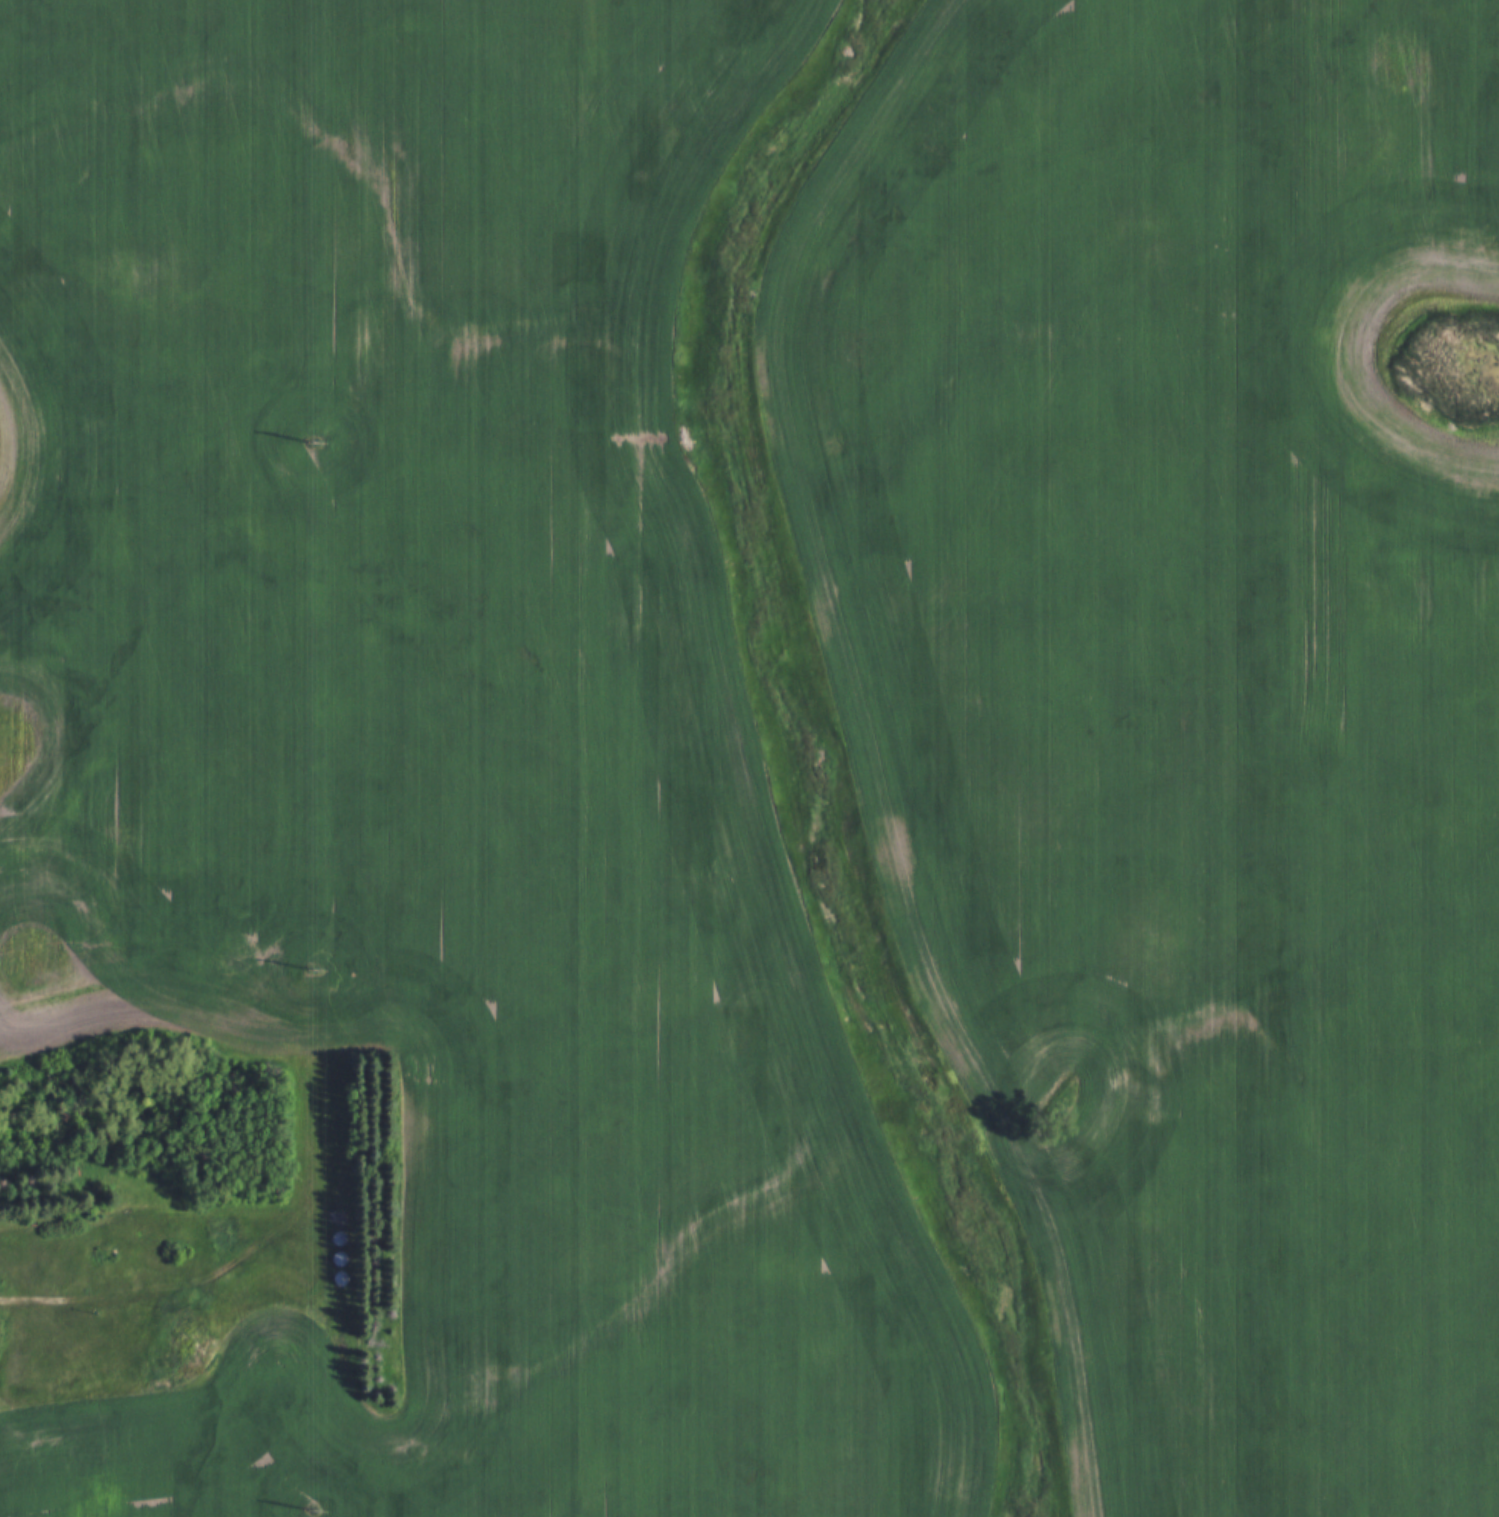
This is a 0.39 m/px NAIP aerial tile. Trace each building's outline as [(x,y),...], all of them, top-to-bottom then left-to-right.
[(325,1199),(339,1200),(338,1211),(324,1210),(325,1199)] [(335,1235),(339,1234),(342,1231),(343,1227),(342,1223),(339,1221),(335,1220),(331,1221),(329,1223),(328,1227),(329,1231),(332,1234),(335,1235)] [(328,1239),(337,1246),(344,1238),(336,1230),(328,1239)] [(336,1255),(339,1254),(342,1252),(343,1248),(342,1244),(339,1242),(336,1241),(332,1242),(329,1244),(328,1248),(329,1252),(332,1254),(336,1255)] [(343,1253),(332,1253),(332,1264),(343,1264),(343,1253)] [(336,1275),(340,1274),(343,1271),(344,1268),(343,1264),(340,1261),(336,1260),(333,1261),(330,1264),(329,1268),(330,1272),(333,1274),(336,1275)]
